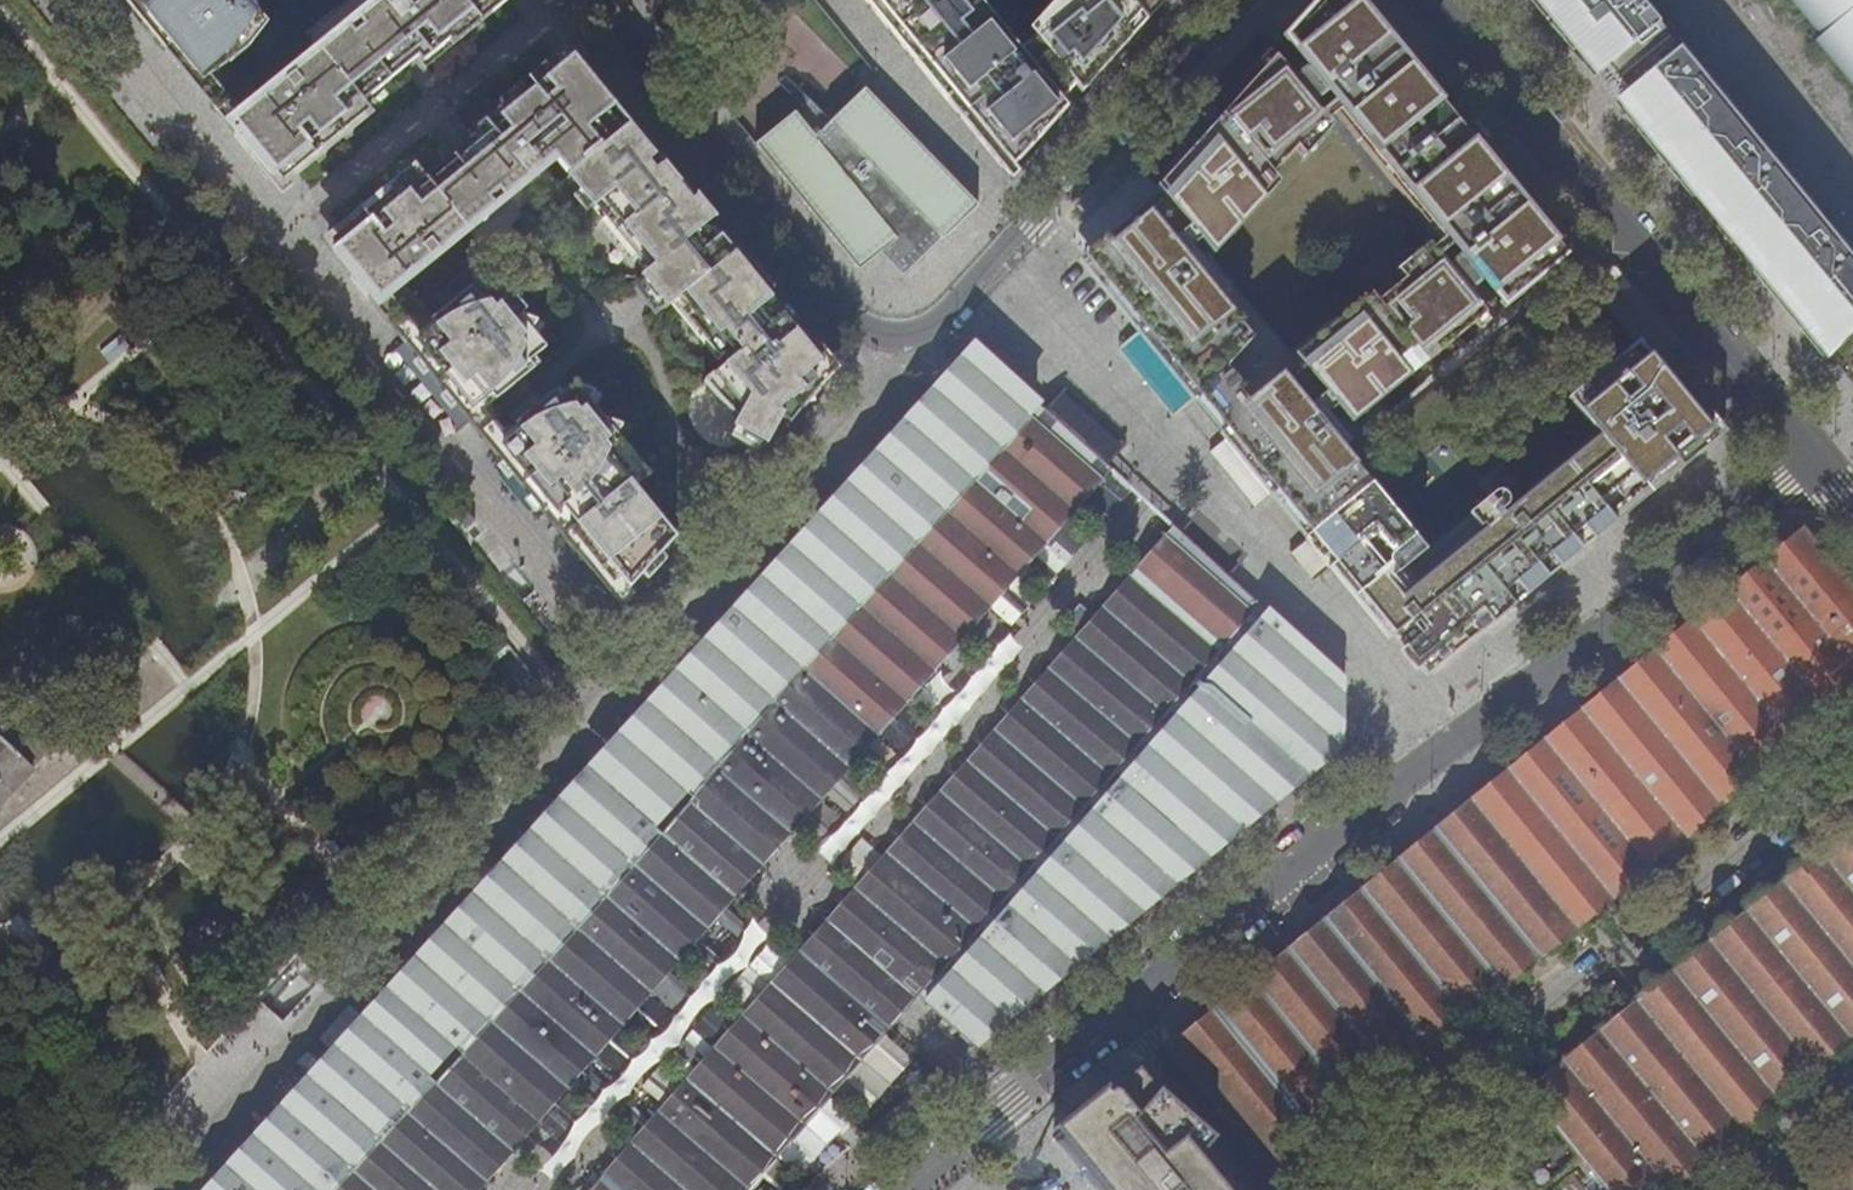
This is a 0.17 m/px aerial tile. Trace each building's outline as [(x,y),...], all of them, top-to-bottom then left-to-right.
[(160,20),(190,57),(225,99),(240,87),(227,71),(250,52),(268,28),(244,0),(143,0),(160,20)] [(513,0),(392,0),(259,109),(240,87),(225,99),(233,110),(266,151),(272,146),(297,177),(304,171),(329,151),(331,153),(335,150),(340,141),(364,122),(366,124),(371,120),(377,111),(381,108),(372,96),(425,53),(435,64),(513,0)] [(1147,21),(1129,0),(1057,0),(1029,30),(1035,36),(1038,40),(1021,54),(1018,50),(977,0),(874,0),(905,37),(938,78),(969,116),(996,149),(1012,169),(1041,138),(1049,129),(1067,109),(1061,101),(1058,97),(1072,82),(1076,86),(1081,93),(1111,60),(1147,21)] [(1147,21),(1166,0),(1167,0),(1129,0),(1147,21)] [(1426,365),(1470,330),(1485,318),(1465,294),(1484,279),(1503,303),(1572,246),(1565,237),(1527,190),(1500,157),(1491,164),(1486,158),(1482,154),(1491,147),(1488,143),(1449,95),(1445,91),(1443,88),(1434,94),(1425,83),(1434,77),(1418,58),(1386,18),(1376,25),(1373,21),(1369,15),(1377,8),(1371,0),(1314,0),(1271,48),(1300,84),(1282,98),(1261,70),(1222,114),(1273,177),(1276,173),(1298,149),(1306,158),(1335,127),(1316,102),(1323,96),(1457,262),(1450,268),(1430,244),(1397,271),(1405,282),(1379,302),(1377,304),(1361,316),(1354,307),(1295,356),(1300,362),(1265,389),(1270,395),(1266,398),(1265,397),(1254,405),(1258,410),(1225,438),(1250,469),(1268,492),(1290,518),(1328,564),(1371,617),(1386,638),(1392,633),(1410,655),(1427,677),(1468,644),(1517,604),(1564,566),(1612,526),(1652,494),(1688,464),(1726,433),(1705,408),(1702,410),(1698,405),(1674,375),(1659,388),(1652,379),(1628,349),(1566,399),(1597,438),(1526,496),(1515,505),(1505,513),(1502,510),(1505,506),(1505,501),(1505,499),(1502,495),(1500,494),(1495,493),(1492,494),(1466,514),(1478,529),(1488,521),(1490,524),(1415,586),(1402,570),(1424,552),(1316,418),(1334,404),(1352,426),(1426,365)] [(1550,11),(1585,54),(1602,75),(1666,22),(1648,0),(1541,0),(1550,11)] [(1820,38),(1814,43),(1852,89),(1852,0),(1787,0),(1820,38)] [(1386,18),(1377,8),(1369,15),(1373,21),(1376,25),(1386,18)] [(1666,22),(1602,75),(1619,97),(1683,44),(1666,22)] [(1021,54),(1038,40),(1035,36),(1018,50),(1021,54)] [(1830,354),(1852,334),(1852,248),(1683,44),(1619,97),(1632,112),(1674,163),(1719,218),(1774,285),(1815,335),(1830,354)] [(568,177),(618,135),(601,114),(611,106),(613,104),(601,90),(571,54),(569,55),(562,46),(477,116),(486,126),(432,171),(422,160),(418,163),(409,166),(405,169),(408,172),(384,191),(374,196),(369,199),(371,202),(333,232),(352,256),(380,289),(400,314),(416,301),(428,291),(413,272),(434,255),(430,250),(431,243),(439,236),(447,244),(468,227),(483,246),(568,177)] [(1443,88),(1434,77),(1425,83),(1434,94),(1443,88)] [(1070,92),(1076,86),(1072,82),(1058,97),(1061,101),(1070,92)] [(1494,139),(1451,86),(1445,91),(1449,95),(1488,143),(1494,139)] [(978,208),(865,91),(815,138),(795,114),(755,146),(857,272),(878,256),(901,280),(941,242),(942,243),(978,208)] [(628,127),(611,106),(601,114),(618,135),(628,127)] [(1211,126),(1261,189),(1260,190),(1267,199),(1280,185),(1283,181),(1276,173),(1273,177),(1222,114),(1211,126)] [(646,146),(630,126),(628,127),(618,135),(568,177),(719,362),(723,358),(728,364),(704,384),(718,400),(728,412),(735,419),(745,428),(756,437),(763,429),(769,435),(782,422),(816,384),(830,369),(796,327),(749,270),(707,220),(677,183),(664,168),(646,146)] [(1267,199),(1260,190),(1261,189),(1211,126),(1158,185),(1162,191),(1082,257),(1079,260),(1096,281),(1127,319),(1141,336),(1174,377),(1192,399),(1196,404),(1228,369),(1251,344),(1230,318),(1234,314),(1183,252),(1201,238),(1215,256),(1267,199)] [(297,177),(272,146),(266,151),(273,159),(296,187),(308,177),(304,171),(297,177)] [(1500,157),(1491,147),(1482,154),(1486,158),(1491,164),(1500,157)] [(1677,373),(1578,254),(1572,246),(1503,303),(1509,310),(1566,264),(1633,345),(1628,349),(1652,379),(1659,388),(1674,375),(1677,373)] [(626,429),(604,419),(593,407),(600,395),(576,386),(565,394),(556,391),(543,401),(524,377),(537,367),(535,357),(546,349),(535,336),(541,324),(522,316),(525,310),(514,297),(500,302),(486,300),(477,295),(470,288),(431,318),(416,301),(400,314),(387,325),(410,352),(442,392),(476,434),(506,470),(543,515),(586,567),(615,603),(674,539),(629,482),(643,470),(620,441),(626,429)] [(1379,302),(1372,293),(1354,307),(1361,316),(1377,304),(1379,302)] [(1255,340),(1234,314),(1230,318),(1251,344),(1255,340)] [(1476,337),(1490,326),(1485,318),(1470,330),(1476,337)] [(563,800),(542,822),(496,873),(452,921),(410,968),(390,990),(424,1021),(453,1047),(455,1045),(463,1052),(436,1082),(428,1075),(430,1073),(398,1044),(366,1016),(349,1034),(313,1074),(277,1114),(234,1161),(207,1189),(479,1189),(498,1168),(522,1141),(527,1136),(542,1118),(567,1090),(584,1071),(609,1043),(638,1009),(657,988),(692,948),(717,920),(738,895),(751,881),(774,855),(800,825),(801,824),(834,787),(862,755),(881,733),(892,720),(922,686),(950,654),(976,625),(985,615),(1003,594),(1029,565),(1057,533),(1081,505),(1096,488),(1111,471),(1102,464),(1097,458),(1069,433),(1044,409),(1030,397),(1002,371),(973,345),(942,378),(907,417),(873,455),(838,494),(795,541),(758,582),(727,616),(683,665),(642,711),(620,736),(660,771),(683,791),(685,791),(693,798),(677,817),(661,834),(652,826),(653,824),(632,805),(591,768),(582,778),(563,800)] [(1225,438),(1258,410),(1254,405),(1265,397),(1266,398),(1270,395),(1265,389),(1261,392),(1259,391),(1252,396),(1241,383),(1240,383),(1228,369),(1196,404),(1225,438)] [(1526,496),(1495,458),(1484,467),(1515,505),(1526,496)] [(1342,746),(1344,679),(1336,672),(1297,637),(1263,605),(1229,576),(1224,571),(1196,546),(1180,531),(1174,526),(1161,541),(1151,552),(1117,590),(1091,621),(1064,651),(1036,682),(1007,715),(979,747),(958,771),(930,802),(902,834),(873,867),(840,904),(815,932),(812,936),(805,945),(784,968),(729,1030),(699,1063),(671,1096),(644,1126),(631,1142),(617,1157),(588,1189),(749,1189),(760,1177),(773,1162),(811,1119),(829,1099),(874,1047),(886,1033),(902,1015),(916,999),(971,1049),(990,1033),(1041,991),(1089,953),(1132,918),(1174,883),(1222,844),(1267,807),(1313,770),(1342,746)] [(1852,705),(1852,587),(1831,560),(1803,526),(1781,543),(1750,568),(1719,594),(1689,619),(1658,644),(1624,672),(1592,698),(1553,730),(1524,754),(1489,782),(1453,812),(1422,837),(1383,869),(1345,900),(1305,933),(1266,964),(1225,998),(1210,1010),(1317,1141),(1595,915),(1852,705)] [(35,766),(70,729),(0,665),(0,803),(35,766)] [(620,736),(591,768),(632,805),(653,824),(652,826),(661,834),(677,817),(693,798),(685,791),(683,791),(660,771),(620,736)] [(1756,1117),(1852,1038),(1852,819),(1651,985),(1526,1087),(1611,1189),(1665,1189),(1684,1175),(1756,1117)] [(424,1021),(390,990),(387,993),(378,1003),(366,1016),(398,1044),(430,1073),(428,1075),(436,1082),(463,1052),(455,1045),(453,1047),(424,1021)] [(1317,1141),(1210,1010),(1174,1039),(1281,1171),(1317,1141)] [(1157,1090),(1140,1068),(1116,1087),(1113,1090),(1081,1116),(1059,1134),(1054,1138),(1072,1161),(1096,1189),(1239,1189),(1236,1185),(1206,1149),(1217,1136),(1212,1132),(1160,1087),(1157,1090)] [(1081,1116),(1113,1090),(1108,1084),(1055,1129),(1059,1134),(1081,1116)] [(1445,1174),(1425,1189),(1458,1189),(1445,1174)]
